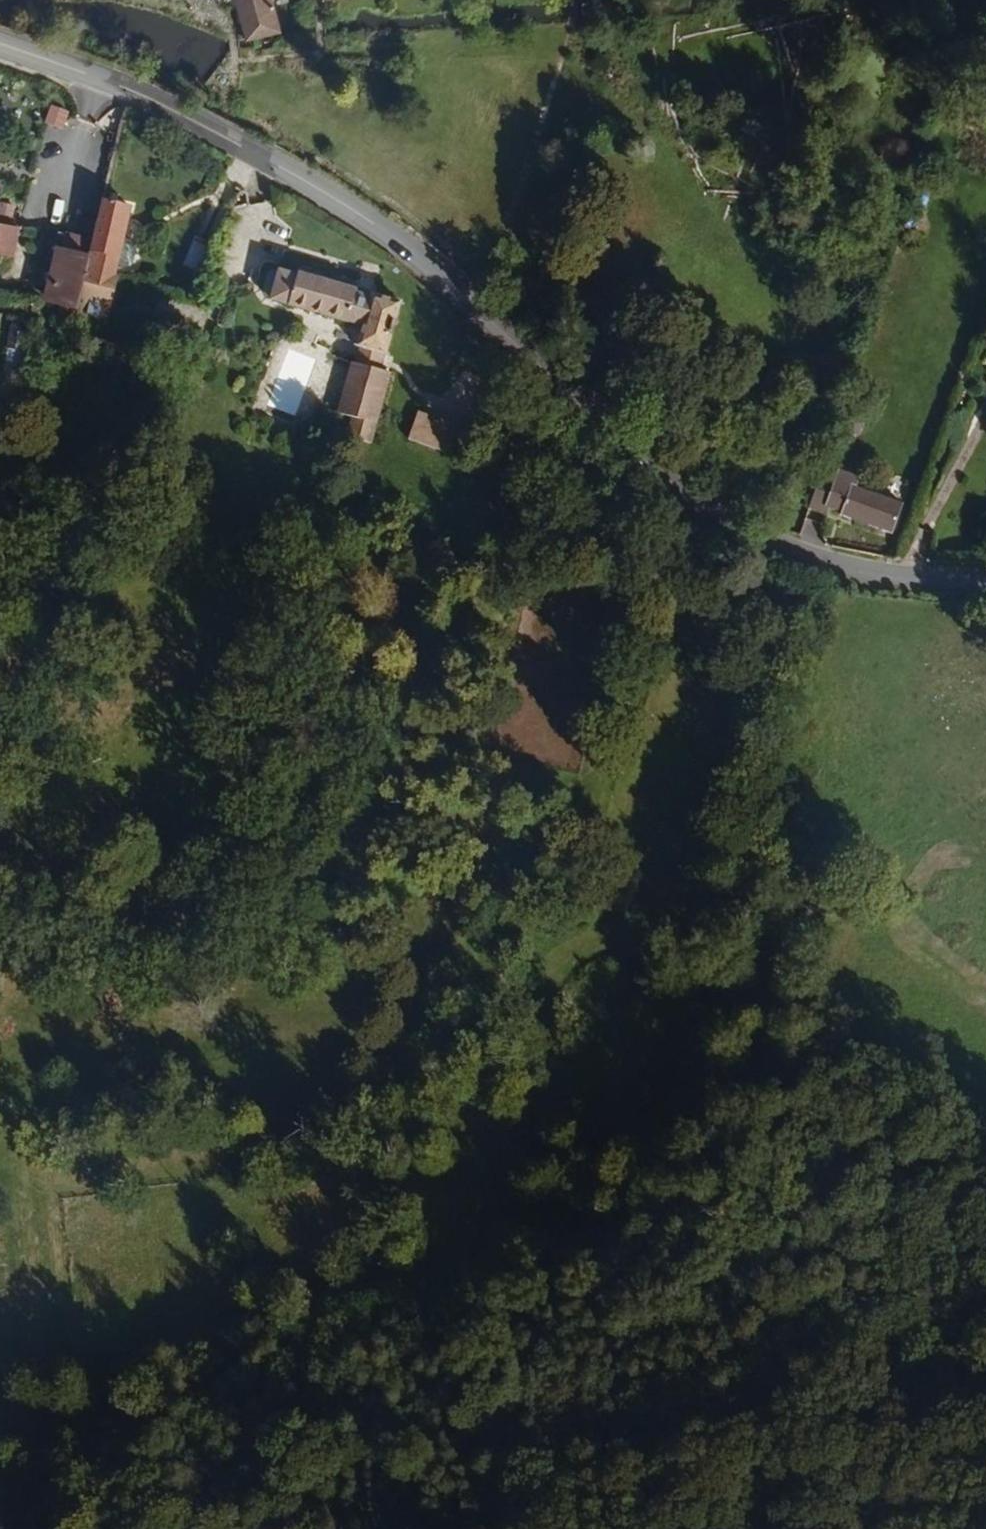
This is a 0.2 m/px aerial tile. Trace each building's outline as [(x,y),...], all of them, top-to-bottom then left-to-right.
[(233,35),(275,31),(266,0),(224,0),(233,35)] [(69,111),(51,105),(45,123),(63,129),(67,116),(69,111)] [(124,238),(131,203),(104,198),(95,238),(88,275),(116,280),(119,265),(124,238)] [(21,224),(0,221),(0,256),(15,258),(21,224)] [(88,275),(95,238),(58,230),(44,302),(81,309),(83,298),(88,275)] [(137,264),(140,245),(137,241),(124,238),(119,265),(132,268),(137,264)] [(197,270),(208,245),(194,239),(183,264),(197,270)] [(385,354),(401,306),(295,273),(285,304),(363,329),(358,346),(363,347),(385,354)] [(112,304),(117,280),(116,280),(88,275),(83,298),(112,304)] [(373,440),(394,375),(380,370),(385,354),(363,347),(358,364),(355,363),(341,409),(357,414),(351,433),(373,440)] [(461,456),(470,430),(419,413),(410,439),(461,456)] [(837,517),(849,475),(839,472),(837,481),(820,476),(808,516),(830,522),(832,516),(837,517)] [(896,537),(905,500),(862,491),(865,478),(849,475),(837,517),(842,519),(841,524),(896,537)]
